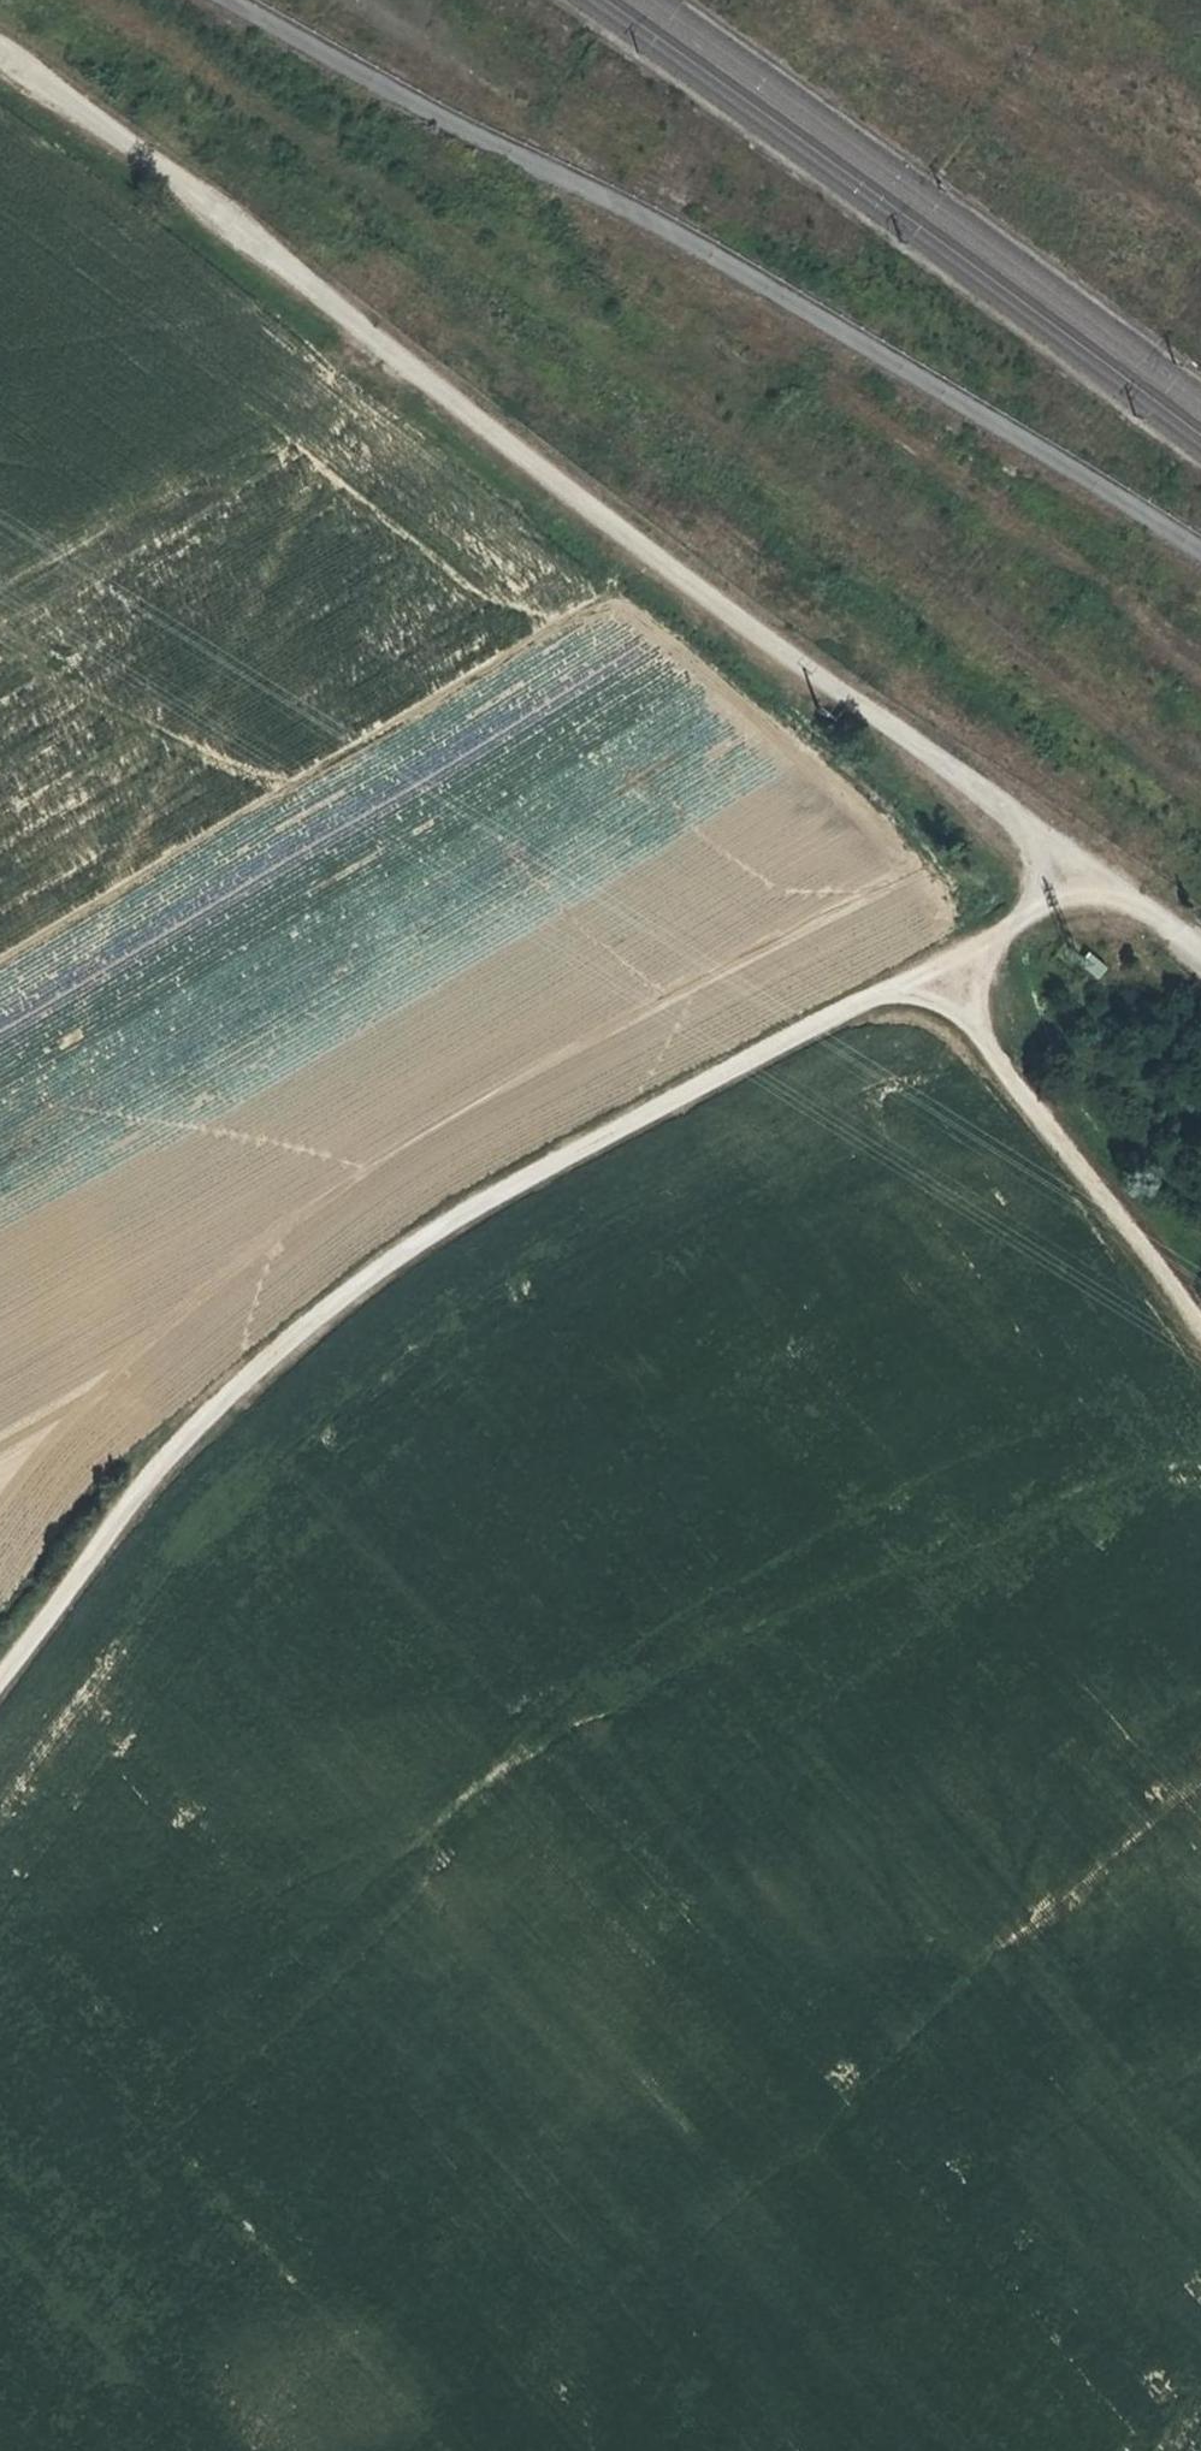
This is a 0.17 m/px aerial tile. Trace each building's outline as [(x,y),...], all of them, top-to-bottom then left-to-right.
[(1104,967),(1087,952),(1078,963),(1087,972),(1094,978),(1104,967)]
